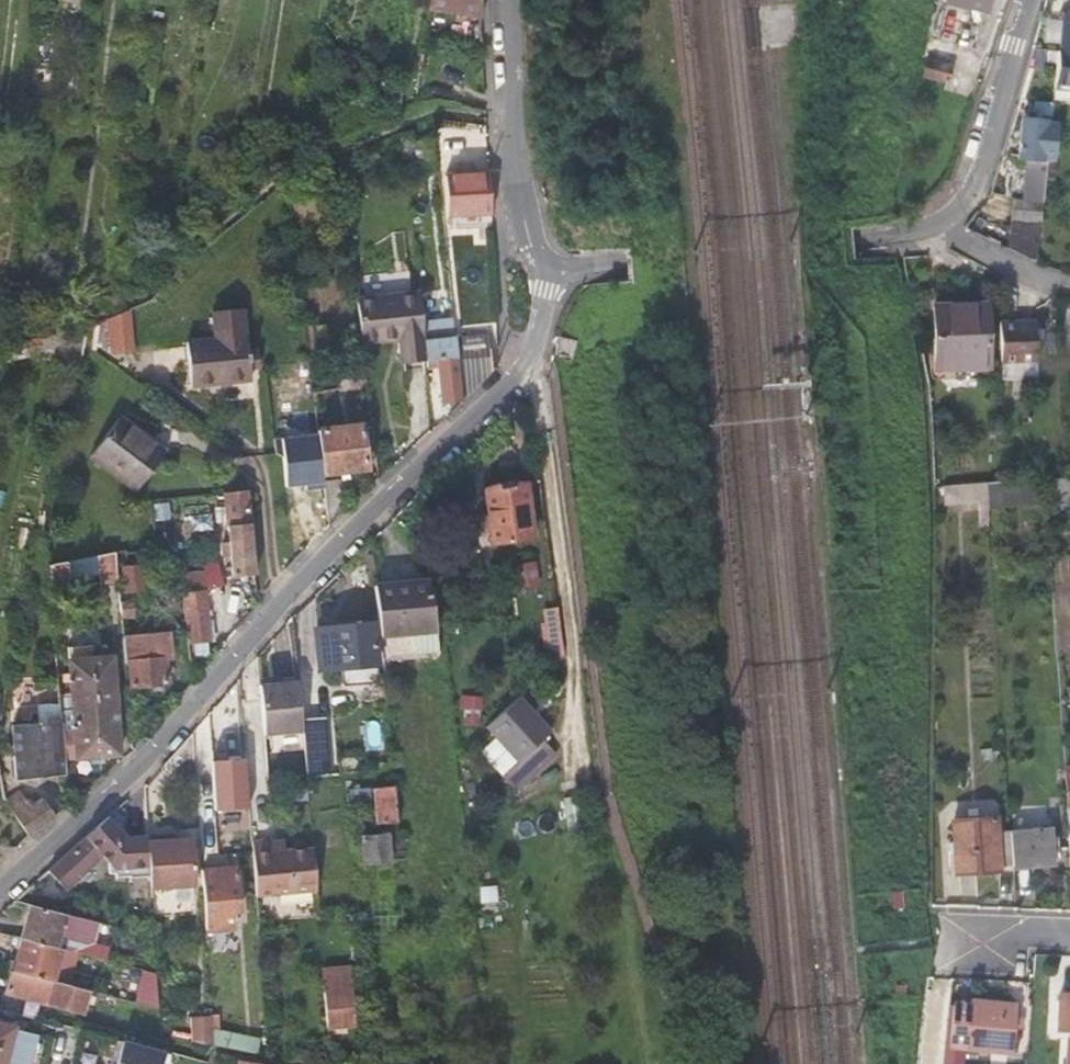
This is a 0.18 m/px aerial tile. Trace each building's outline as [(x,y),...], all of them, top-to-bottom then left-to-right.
[(479,15),(478,0),(428,0),(427,8),(479,15)] [(947,2),(984,11),(987,0),(947,0),(947,2)] [(1060,16),(1054,90),(1069,91),(1069,16),(1060,16)] [(481,50),(480,44),(466,41),(465,40),(459,38),(458,46),(481,50)] [(927,58),(922,76),(948,84),(953,65),(927,58)] [(1040,223),(1046,162),(1044,162),(1048,122),(1021,120),(1018,158),(1028,159),(1023,201),(1013,200),(1011,221),(1040,223)] [(1056,124),(1050,123),(1048,137),(1055,138),(1056,124)] [(1053,162),(1055,138),(1048,137),(1046,162),(1053,162)] [(445,215),(489,213),(488,198),(487,173),(470,174),(469,159),(454,160),(455,174),(443,175),(445,215)] [(397,363),(425,361),(421,321),(417,292),(355,298),(360,343),(394,339),(397,363)] [(988,367),(987,305),(935,306),(937,369),(988,367)] [(249,367),(247,350),(245,336),(243,311),(212,315),(214,339),(186,342),(190,385),(250,379),(249,367)] [(109,313),(111,351),(137,350),(135,312),(109,313)] [(442,403),(460,401),(461,401),(454,338),(452,318),(421,321),(425,361),(426,368),(436,367),(442,403)] [(1033,323),(999,324),(1000,364),(1034,363),(1033,323)] [(50,365),(77,371),(86,326),(6,345),(1,363),(28,358),(28,355),(45,351),(53,352),(50,365)] [(487,335),(454,338),(461,401),(471,391),(484,379),(489,373),(490,371),(487,335)] [(560,337),(555,354),(571,358),(575,342),(560,337)] [(255,350),(247,350),(249,367),(257,367),(255,350)] [(343,387),(365,384),(363,361),(340,364),(343,387)] [(163,453),(128,425),(119,418),(91,455),(136,489),(163,453)] [(131,421),(128,425),(163,453),(167,448),(131,421)] [(360,424),(316,428),(321,474),(365,468),(360,424)] [(1063,505),(1069,505),(1069,478),(1059,478),(1063,505)] [(340,479),(322,480),(328,526),(344,509),(340,479)] [(1002,482),(986,484),(989,511),(1005,510),(1002,482)] [(978,522),(988,522),(985,483),(934,486),(934,487),(939,486),(939,502),(944,502),(944,505),(977,503),(978,522)] [(484,489),(487,512),(489,532),(491,541),(531,536),(525,484),(484,489)] [(230,577),(255,575),(248,489),(221,492),(230,577)] [(479,533),(489,532),(487,512),(477,514),(479,533)] [(100,583),(117,581),(114,554),(44,565),(46,588),(69,585),(68,579),(99,575),(100,583)] [(121,568),(123,591),(142,590),(140,567),(121,568)] [(202,572),(178,574),(186,644),(209,642),(202,572)] [(428,578),(373,584),(377,633),(380,658),(438,653),(434,627),(428,578)] [(131,602),(118,602),(120,618),(133,617),(131,602)] [(550,651),(561,650),(557,621),(546,623),(550,651)] [(380,690),(373,623),(317,628),(319,683),(344,681),(344,693),(380,690)] [(167,633),(122,637),(127,686),(165,683),(164,660),(169,660),(167,633)] [(70,712),(58,712),(63,760),(119,755),(111,656),(91,657),(90,645),(67,648),(67,659),(66,660),(70,712)] [(440,674),(438,653),(416,655),(418,677),(440,674)] [(259,681),(260,688),(277,687),(277,679),(259,681)] [(297,685),(277,687),(260,688),(264,735),(302,733),(301,719),(297,685)] [(548,729),(515,695),(483,725),(516,760),(500,775),(513,788),(553,751),(540,737),(548,729)] [(13,780),(65,774),(63,760),(58,712),(58,704),(35,705),(36,723),(10,725),(13,755),(11,757),(13,780)] [(323,717),(301,719),(302,733),(306,775),(328,773),(323,717)] [(194,763),(192,733),(169,759),(171,788),(194,763)] [(244,761),(210,763),(214,813),(248,810),(244,761)] [(371,788),(374,823),(391,821),(397,821),(393,785),(371,788)] [(17,789),(2,799),(8,808),(24,798),(17,789)] [(581,795),(563,798),(569,831),(586,828),(581,795)] [(28,805),(24,798),(8,808),(13,815),(27,838),(56,819),(41,797),(28,805)] [(148,874),(146,836),(145,834),(127,835),(108,815),(47,870),(64,888),(100,855),(107,862),(108,871),(112,871),(113,875),(127,874),(128,876),(148,874)] [(996,866),(995,833),(994,817),(953,821),(957,873),(997,869),(996,866)] [(1024,868),(1039,866),(1055,865),(1051,826),(1037,828),(1008,830),(1009,831),(1012,865),(1012,869),(1024,868)] [(1009,831),(995,833),(996,866),(1012,865),(1009,831)] [(390,861),(387,833),(361,836),(364,864),(390,861)] [(191,837),(172,839),(164,839),(163,834),(146,836),(148,874),(149,888),(195,885),(191,837)] [(312,852),(287,854),(274,856),(273,843),(251,846),(255,900),(316,896),(312,852)] [(285,843),(273,843),(274,856),(287,854),(285,843)] [(1024,868),(1012,869),(1013,877),(1055,872),(1055,865),(1039,866),(1024,868)] [(237,868),(201,870),(205,930),(232,928),(231,911),(240,910),(237,868)] [(64,912),(28,903),(19,938),(55,948),(63,949),(89,956),(105,961),(108,947),(93,944),(98,922),(67,914),(64,912)] [(54,982),(63,949),(55,948),(19,938),(11,971),(54,982)] [(54,982),(11,971),(5,993),(82,1014),(89,1010),(93,992),(54,982)] [(156,974),(143,971),(138,988),(142,989),(139,1004),(159,1008),(156,974)] [(333,1029),(353,1026),(348,983),(329,985),(333,1029)] [(1057,1029),(1069,1029),(1069,994),(1058,993),(1057,1029)] [(1016,1005),(969,1001),(969,1006),(965,1048),(1012,1052),(1016,1005)] [(965,1048),(969,1006),(952,1005),(949,1047),(965,1048)] [(192,1040),(213,1045),(212,1031),(211,1014),(191,1016),(192,1040)] [(225,1014),(211,1014),(213,1045),(245,1052),(248,1038),(226,1034),(225,1014)] [(35,1033),(38,1019),(21,1016),(18,1028),(11,1026),(0,1024),(0,1063),(27,1063),(35,1033)] [(259,1041),(248,1038),(245,1052),(255,1054),(259,1041)] [(121,1041),(115,1063),(160,1063),(163,1052),(121,1041)]
